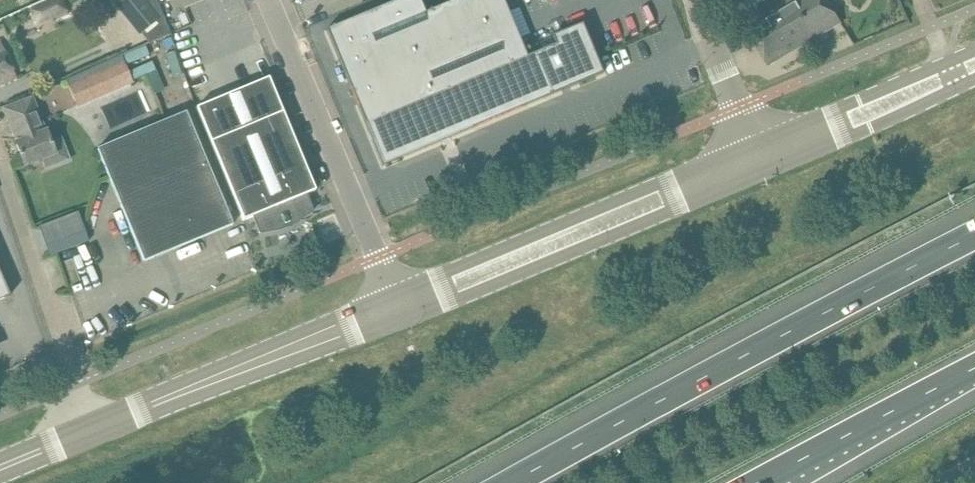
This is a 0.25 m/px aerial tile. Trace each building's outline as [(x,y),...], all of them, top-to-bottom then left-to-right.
[(30,10),(37,26),(64,13),(58,0),(53,0),(30,10)] [(111,1),(139,35),(141,34),(160,18),(145,0),(112,0),(111,1)] [(326,30),(365,124),(383,166),(472,129),(471,128),(552,95),(561,91),(575,85),(602,74),(582,24),(563,32),(552,36),(556,45),(535,54),(527,57),(503,0),(455,0),(425,13),(420,0),(398,0),(326,30)] [(723,6),(736,29),(753,19),(741,0),(732,0),(723,6)] [(747,28),(768,64),(794,48),(840,21),(826,0),(794,0),(764,18),(747,28)] [(17,78),(0,40),(0,86),(17,78)] [(121,55),(65,80),(77,107),(133,83),(121,55)] [(269,78),(196,108),(210,142),(243,221),(253,217),(260,233),(280,230),(296,223),(314,211),(307,194),(316,190),(283,112),(269,78)] [(21,101),(3,108),(16,142),(15,142),(25,166),(42,159),(46,168),(68,159),(58,135),(50,139),(46,130),(33,96),(21,101)] [(185,112),(96,149),(144,263),(233,226),(185,112)] [(77,210),(36,226),(48,256),(89,241),(77,210)] [(10,296),(0,272),(0,300),(10,296)]
